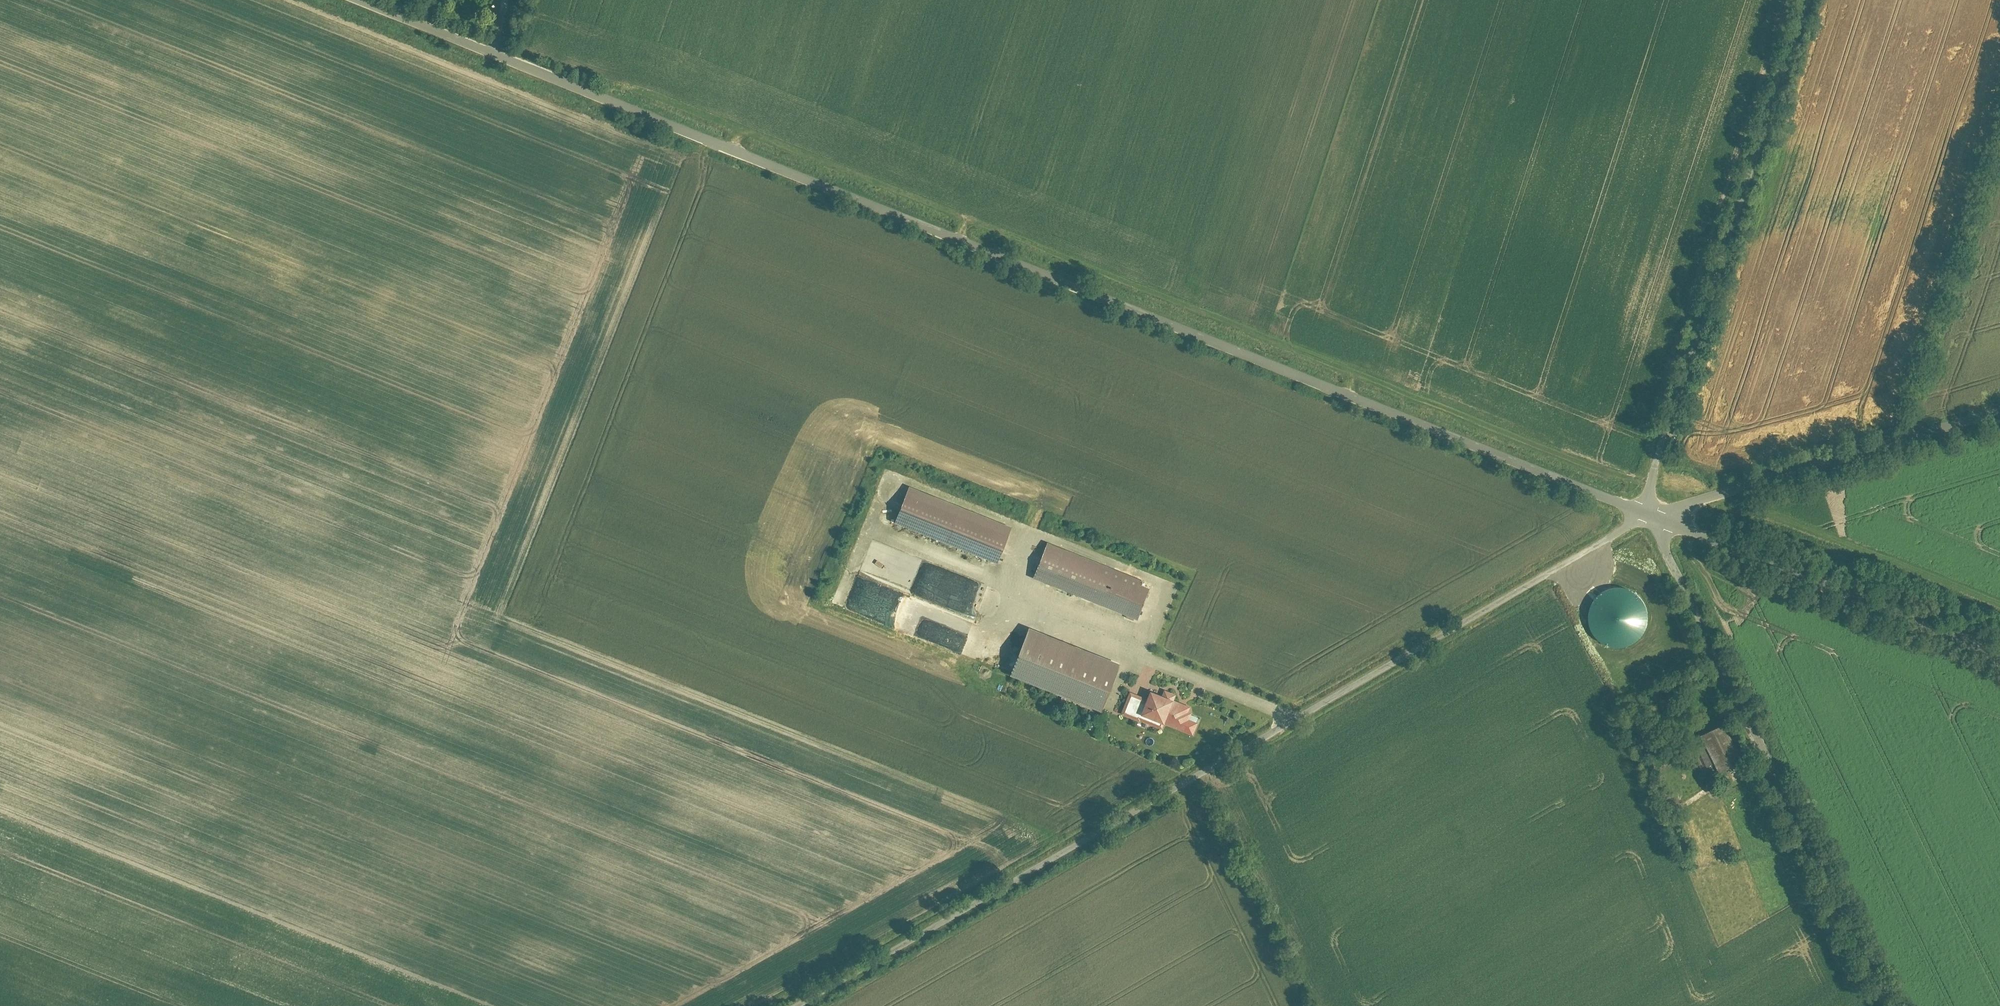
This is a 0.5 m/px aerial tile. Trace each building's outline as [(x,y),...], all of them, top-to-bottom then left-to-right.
[(1014,522),(909,481),(901,501),(894,520),(999,560),(1006,541),(1014,522)] [(1154,580),(1047,538),(1039,558),(1033,573),(1140,615),(1146,600),(1154,580)] [(1121,657),(1031,623),(1021,648),(1011,674),(1102,708),(1111,682),(1121,657)] [(1149,697),(1131,690),(1123,712),(1164,728),(1167,722),(1187,730),(1197,705),(1153,688),(1149,697)] [(1742,758),(1723,720),(1698,733),(1704,743),(1696,747),(1699,753),(1694,755),(1703,772),(1716,766),(1718,770),(1742,758)]
